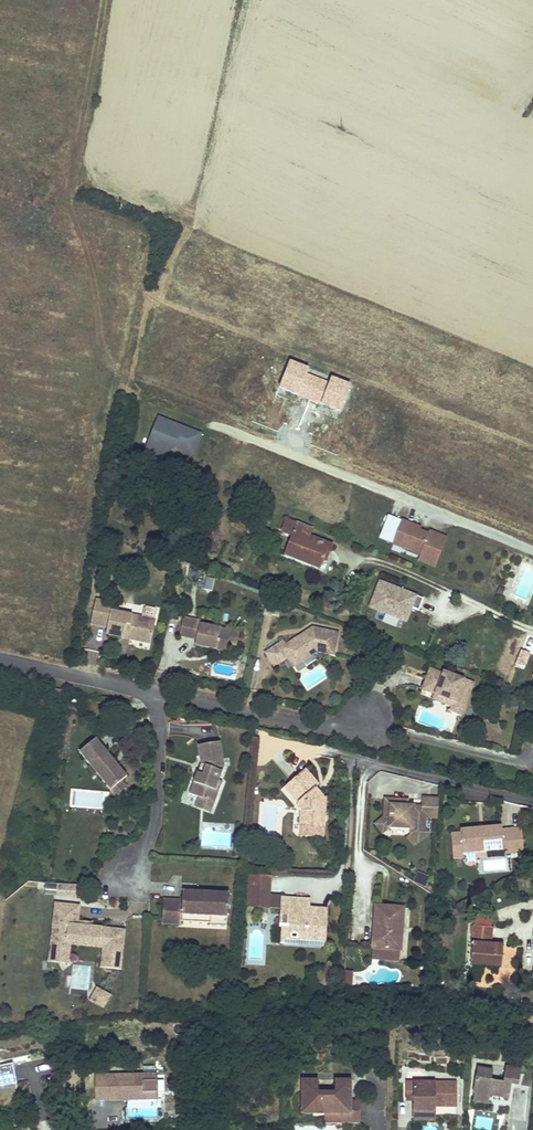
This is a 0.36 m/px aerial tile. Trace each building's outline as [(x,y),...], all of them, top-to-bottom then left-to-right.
[(159,418),(148,446),(156,449),(163,446),(167,453),(176,448),(194,455),(202,435),(184,428),(182,431),(177,429),(179,426),(159,418)] [(167,453),(163,446),(156,449),(148,446),(146,450),(161,456),(167,453)] [(415,524),(390,515),(383,531),(385,532),(382,539),(406,548),(408,544),(423,550),(422,554),(420,560),(437,566),(441,557),(438,556),(440,552),(443,553),(448,537),(431,531),(430,533),(421,530),(414,527),(415,524)] [(314,529),(297,523),(285,554),(321,568),(324,559),(328,561),(333,547),(311,538),(314,529)] [(423,550),(408,544),(406,548),(422,554),(423,550)] [(380,582),(369,606),(407,622),(413,608),(419,611),(424,599),(380,582)] [(274,601),(266,599),(263,612),(271,614),(271,612),(274,601)] [(281,603),(274,601),(271,612),(278,614),(281,603)] [(114,606),(97,603),(91,627),(108,630),(107,637),(124,641),(125,638),(132,640),(131,642),(152,646),(155,628),(142,625),(143,621),(112,614),(114,606)] [(200,624),(183,621),(180,638),(197,641),(196,647),(227,654),(229,646),(232,634),(199,627),(200,624)] [(284,644),(265,656),(274,669),(287,661),(294,657),(299,666),(317,655),(334,658),(338,636),(313,631),(286,648),(284,644)] [(240,635),(232,634),(229,646),(237,648),(240,635)] [(294,657),(287,661),(293,670),(299,666),(294,657)] [(444,677),(431,672),(423,692),(434,696),(455,704),(453,709),(452,711),(451,714),(462,718),(474,686),(464,682),(462,687),(443,680),(444,677)] [(464,682),(445,675),(444,677),(443,680),(462,687),(464,682)] [(64,688),(54,686),(52,693),(63,695),(64,688)] [(455,704),(434,696),(432,701),(453,709),(455,704)] [(100,738),(83,751),(113,789),(124,781),(130,776),(122,766),(120,767),(116,763),(118,761),(100,738)] [(222,744),(200,747),(202,765),(207,767),(204,775),(199,774),(192,795),(208,801),(212,791),(213,791),(220,793),(225,783),(221,782),(225,768),(222,744)] [(207,767),(202,765),(199,774),(204,775),(207,767)] [(318,784),(303,768),(285,785),(298,800),(298,806),(302,812),(301,826),(315,826),(315,822),(320,816),(324,816),(325,796),(322,796),(318,796),(312,790),(314,788),(318,784)] [(119,796),(129,788),(124,781),(113,789),(119,796)] [(322,796),(314,788),(312,790),(318,796),(322,796)] [(208,801),(217,804),(220,793),(213,791),(212,791),(208,801)] [(375,825),(383,834),(389,828),(411,830),(411,834),(418,842),(428,833),(422,826),(425,823),(425,818),(438,819),(439,799),(422,798),(422,807),(408,806),(408,800),(385,799),(384,817),(375,825)] [(315,822),(315,826),(323,827),(324,816),(320,816),(315,822)] [(480,825),(462,826),(462,830),(451,831),(452,855),(463,854),(463,851),(500,850),(500,853),(521,852),(520,828),(501,829),(501,825),(485,825),(485,829),(481,829),(480,825)] [(323,836),(323,827),(315,826),(301,826),(301,835),(323,836)] [(411,834),(407,838),(414,846),(418,842),(411,834)] [(267,909),(269,879),(250,877),(248,900),(244,900),(244,907),(267,909)] [(60,885),(59,896),(84,897),(84,886),(60,885)] [(212,924),(212,927),(229,927),(230,893),(203,892),(203,895),(196,895),(196,892),(186,891),(186,901),(167,900),(166,924),(184,925),(184,922),(185,917),(212,918),(212,924)] [(292,909),(292,901),(281,901),(281,917),(285,918),(290,918),(289,931),(289,934),(297,934),(297,943),(312,944),(313,940),(324,941),(326,911),(314,911),(314,915),(308,915),(308,910),(292,909)] [(309,902),(292,901),(292,909),(308,910),(309,902)] [(126,966),(128,927),(98,926),(95,925),(95,928),(86,927),(86,924),(83,925),(83,921),(84,906),(59,904),(57,952),(71,952),(72,939),(80,939),(83,944),(91,945),(94,940),(111,940),(110,965),(126,966)] [(401,949),(403,908),(376,906),(373,947),(385,948),(384,956),(398,957),(399,949),(401,949)] [(490,943),(490,928),(474,927),(471,961),(472,964),(482,965),(482,966),(502,967),(503,945),(490,943)] [(324,947),(324,941),(313,940),(312,944),(297,943),(297,934),(289,934),(289,931),(282,931),(281,945),(324,947)] [(71,952),(71,964),(76,964),(77,944),(83,944),(80,939),(72,939),(71,952)] [(110,965),(111,940),(94,940),(91,945),(106,945),(105,965),(110,965)] [(385,948),(373,947),(372,956),(384,956),(385,948)] [(71,952),(57,952),(56,963),(71,964),(71,952)] [(352,971),(344,970),(342,995),(350,994),(352,971)] [(108,989),(103,986),(98,997),(103,1000),(108,989)] [(117,993),(108,989),(103,1000),(112,1004),(117,993)] [(17,1083),(13,1064),(0,1066),(0,1087),(17,1083)] [(492,1070),(477,1068),(473,1092),(474,1092),(489,1095),(508,1098),(511,1083),(514,1084),(518,1085),(521,1069),(505,1067),(503,1082),(491,1080),(492,1070)] [(158,1090),(158,1078),(145,1079),(145,1073),(97,1074),(98,1099),(145,1097),(145,1091),(158,1090)] [(303,1078),(302,1112),(326,1112),(351,1112),(351,1100),(351,1097),(348,1097),(348,1090),(351,1090),(351,1078),(336,1078),(336,1091),(318,1091),(318,1078),(303,1078)] [(413,1086),(407,1086),(407,1099),(413,1100),(414,1110),(435,1110),(435,1105),(456,1105),(456,1081),(413,1081),(413,1086)] [(489,1095),(474,1092),(473,1100),(488,1103),(489,1095)] [(360,1100),(351,1100),(351,1112),(326,1112),(326,1121),(359,1121),(360,1100)] [(435,1110),(414,1110),(414,1119),(435,1119),(435,1110)]
